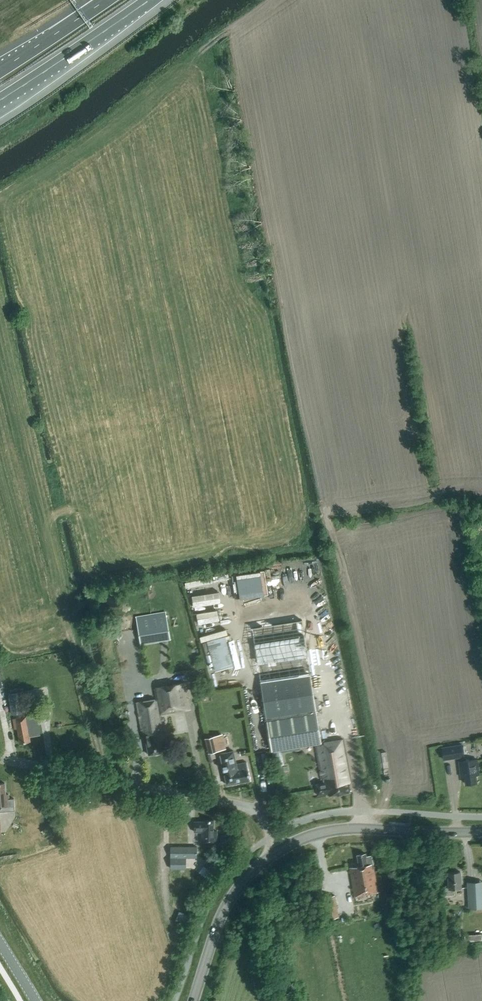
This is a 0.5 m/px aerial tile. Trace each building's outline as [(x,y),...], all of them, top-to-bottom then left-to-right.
[(218,574),(220,588),(232,587),(231,572),(218,574)] [(141,643),(170,638),(165,613),(137,618),(141,643)] [(215,670),(233,666),(224,636),(207,641),(215,670)] [(282,640),(255,645),(258,661),(285,656),(282,640)] [(261,682),(272,750),(322,742),(311,674),(261,682)] [(165,742),(160,715),(190,709),(186,683),(155,688),(157,698),(137,702),(144,740),(146,739),(148,755),(164,752),(163,742),(165,742)] [(12,714),(22,712),(19,692),(8,693),(12,714)] [(40,733),(36,714),(13,718),(15,729),(17,729),(19,743),(30,741),(29,735),(40,733)] [(216,735),(206,737),(208,749),(209,752),(219,750),(218,747),(216,735)] [(351,781),(344,739),(324,742),(324,744),(315,745),(321,779),(324,779),(324,782),(316,784),(317,795),(328,793),(328,795),(350,792),(348,782),(351,781)] [(444,759),(464,756),(462,744),(442,748),(444,759)] [(234,751),(220,753),(227,785),(251,780),(247,762),(236,764),(234,751)] [(476,782),(475,775),(479,774),(477,759),(459,762),(461,777),(465,776),(466,784),(476,782)] [(15,810),(14,798),(9,799),(9,794),(6,794),(5,783),(0,783),(0,811),(15,810)] [(217,842),(217,831),(213,831),(213,820),(204,820),(204,821),(194,821),(194,832),(201,831),(201,842),(217,842)] [(171,857),(171,869),(186,869),(186,857),(197,857),(197,846),(171,846),(171,857)] [(366,856),(366,853),(357,855),(359,866),(350,867),(355,896),(378,892),(374,868),(372,868),(371,864),(373,864),(371,855),(366,856)] [(208,857),(201,871),(208,875),(215,861),(208,857)] [(446,895),(455,895),(454,888),(461,887),(460,871),(448,872),(449,885),(445,885),(446,895)] [(468,887),(469,908),(481,907),(481,886),(468,887)] [(327,918),(338,917),(335,895),(324,897),(327,918)]
